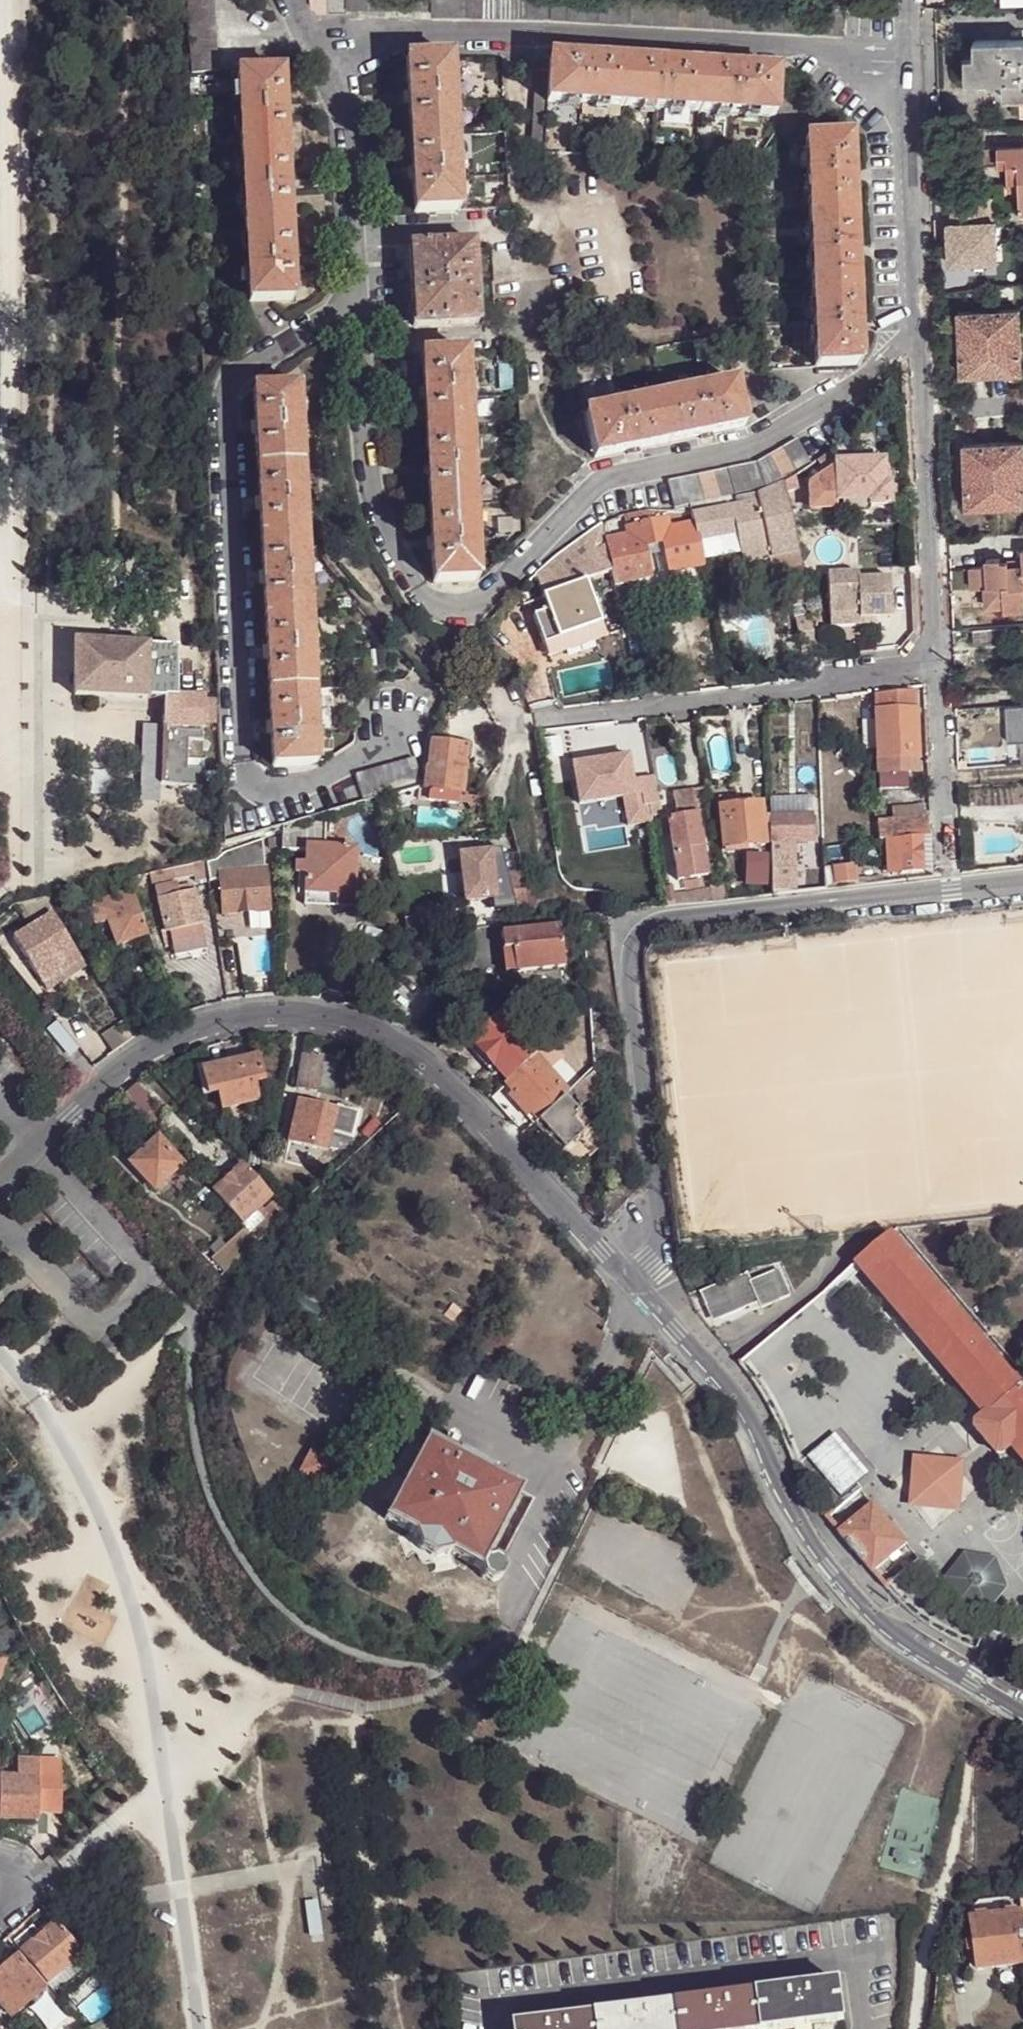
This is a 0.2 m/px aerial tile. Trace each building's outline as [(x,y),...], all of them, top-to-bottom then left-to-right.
[(212,0),(185,0),(189,75),(216,73),(212,0)] [(326,14),(345,14),(345,9),(345,0),(326,0),(326,14)] [(345,9),(427,8),(426,0),(345,0),(345,9)] [(549,0),(430,0),(430,15),(549,18),(549,0)] [(693,0),(549,0),(549,18),(695,25),(697,0),(693,0)] [(974,40),(973,53),(970,54),(970,80),(1000,80),(1000,96),(1022,96),(1022,38),(974,40)] [(409,138),(454,136),(451,59),(405,61),(409,138)] [(545,104),(547,60),(535,59),(530,153),(543,154),(545,104)] [(579,61),(547,60),(545,104),(545,105),(622,108),(624,64),(586,61),(579,61)] [(699,67),(624,64),(622,108),(698,112),(699,67)] [(776,72),(699,67),(698,112),(774,116),(776,72)] [(236,74),(240,150),(284,148),(281,72),(236,74)] [(458,213),(454,136),(409,138),(413,215),(458,213)] [(809,216),(853,214),(850,138),(806,140),(809,216)] [(240,150),(244,227),(288,224),(284,148),(240,150)] [(981,150),(983,169),(1008,169),(1009,193),(1020,192),(1020,219),(1022,219),(1022,148),(1017,148),(981,150)] [(982,197),(951,198),(952,223),(947,223),(949,264),(995,262),(994,221),(983,222),(982,197)] [(856,289),(853,214),(809,216),(812,291),(856,289)] [(288,224),(244,227),(247,302),(292,300),(288,224)] [(475,245),(408,248),(412,328),(478,324),(475,245)] [(860,366),(856,289),(812,291),(815,367),(860,366)] [(958,377),(1022,374),(1018,309),(955,312),(958,377)] [(424,432),(469,430),(465,354),(420,356),(424,432)] [(735,382),(660,398),(669,443),(745,426),(735,382)] [(251,390),(255,465),(300,463),(296,388),(251,390)] [(669,443),(660,398),(584,415),(595,459),(669,443)] [(472,506),(469,430),(424,432),(428,509),(472,506)] [(797,441),(757,463),(667,482),(672,508),(769,487),(809,464),(797,441)] [(1022,507),(1022,442),(960,444),(963,510),(1022,507)] [(834,465),(835,503),(866,502),(867,506),(889,505),(888,483),(884,483),(883,460),(833,463),(834,465)] [(255,465),(259,541),(303,538),(300,463),(255,465)] [(836,510),(835,503),(834,465),(806,485),(807,511),(836,510)] [(795,476),(782,481),(784,493),(798,490),(795,476)] [(758,503),(692,516),(693,524),(697,543),(735,536),(738,552),(744,550),(747,564),(775,558),(776,565),(772,566),(776,590),(803,585),(793,534),(784,493),(782,481),(756,494),(758,503)] [(476,582),(472,506),(428,509),(431,584),(476,582)] [(663,512),(626,517),(628,527),(664,519),(663,512)] [(666,519),(664,519),(628,527),(626,528),(628,537),(668,529),(666,519)] [(628,537),(605,542),(612,571),(612,572),(615,587),(649,579),(643,548),(662,544),(668,575),(703,569),(697,543),(693,524),(668,529),(628,537)] [(536,576),(543,596),(585,581),(584,579),(612,572),(612,571),(605,542),(602,525),(562,555),(540,573),(536,576)] [(259,541),(263,617),(307,614),(303,538),(259,541)] [(742,565),(747,564),(744,550),(738,552),(742,565)] [(1021,552),(1022,561),(1006,562),(1006,569),(999,569),(999,563),(999,560),(985,561),(985,567),(969,568),(971,590),(984,589),(985,606),(1003,605),(1003,610),(1022,609),(1022,552),(1021,552)] [(846,580),(845,573),(825,575),(826,617),(871,615),(871,619),(889,619),(887,579),(855,580),(846,580)] [(708,592),(705,578),(692,581),(695,595),(708,592)] [(585,581),(543,596),(542,597),(547,611),(532,616),(547,657),(604,636),(600,621),(593,603),(586,580),(585,581)] [(629,596),(618,598),(621,615),(633,613),(629,596)] [(599,600),(593,603),(600,621),(606,619),(599,600)] [(263,617),(267,692),(311,690),(307,614),(263,617)] [(871,625),(871,619),(871,615),(826,617),(828,627),(871,625)] [(817,647),(811,619),(794,623),(799,651),(817,647)] [(1004,641),(1003,626),(973,628),(974,643),(1004,641)] [(145,700),(145,647),(73,643),(72,697),(145,700)] [(176,647),(145,647),(145,700),(161,701),(161,696),(177,697),(176,647)] [(311,690),(267,692),(271,768),(315,765),(311,690)] [(874,712),(914,711),(914,691),(873,696),(874,712)] [(208,698),(177,697),(161,696),(161,701),(160,727),(176,728),(203,729),(207,729),(207,725),(207,700),(208,698)] [(207,700),(207,725),(217,725),(218,701),(207,700)] [(916,756),(914,711),(874,712),(875,716),(876,732),(876,772),(903,772),(903,763),(910,763),(910,757),(916,756)] [(860,733),(876,732),(875,716),(860,716),(860,733)] [(175,768),(176,728),(160,727),(159,768),(175,768)] [(176,728),(175,768),(159,768),(158,786),(206,789),(205,771),(188,770),(188,742),(203,742),(203,729),(176,728)] [(607,765),(640,760),(636,728),(603,732),(607,765)] [(999,740),(976,742),(976,756),(1000,755),(999,740)] [(466,747),(427,742),(421,784),(429,786),(427,798),(459,802),(462,769),(464,769),(466,747)] [(641,774),(640,760),(607,765),(610,777),(641,774)] [(354,779),(361,804),(372,800),(417,787),(421,784),(413,761),(354,779)] [(641,784),(650,783),(649,776),(640,778),(641,784)] [(677,818),(666,820),(677,882),(708,876),(692,790),(673,794),(677,818)] [(768,797),(768,817),(813,815),(812,795),(768,797)] [(764,844),(760,817),(759,805),(719,809),(723,849),(764,844)] [(890,822),(916,820),(915,808),(889,811),(890,822)] [(281,848),(281,852),(306,853),(306,847),(325,847),(327,815),(300,824),(282,828),(281,848)] [(768,817),(769,843),(787,843),(799,843),(809,843),(814,842),(813,815),(768,817)] [(764,844),(769,843),(768,817),(760,817),(764,844)] [(920,837),(929,836),(928,819),(916,820),(890,822),(874,824),(876,842),(884,841),(920,837)] [(920,837),(884,841),(885,873),(900,873),(900,874),(922,872),(920,837)] [(219,851),(218,851),(216,858),(212,860),(211,861),(203,863),(207,882),(207,884),(219,883),(218,877),(220,877),(219,866),(261,861),(262,872),(264,872),(260,841),(219,851)] [(769,843),(770,871),(783,871),(788,871),(787,855),(787,851),(787,843),(769,843)] [(809,855),(809,843),(799,843),(787,843),(787,851),(787,855),(809,855)] [(355,848),(325,847),(306,847),(306,853),(303,893),(353,894),(355,848)] [(490,852),(459,855),(464,903),(496,899),(493,876),(490,852)] [(748,887),(748,896),(767,894),(767,856),(746,855),(747,887),(748,887)] [(219,866),(220,877),(262,872),(261,861),(219,866)] [(207,882),(203,863),(189,866),(192,878),(193,885),(207,882)] [(192,878),(189,866),(170,871),(172,882),(192,878)] [(824,887),(825,888),(835,885),(856,882),(854,866),(824,869),(824,872),(824,887)] [(172,882),(170,871),(147,877),(149,887),(172,882)] [(771,894),(785,892),(783,871),(770,871),(771,894)] [(262,872),(220,877),(218,877),(219,883),(219,884),(223,917),(268,911),(264,872),(262,872)] [(791,890),(824,887),(824,872),(790,876),(791,890)] [(524,873),(517,874),(520,909),(539,906),(527,882),(524,873)] [(517,874),(493,876),(496,899),(497,911),(520,909),(517,874)] [(597,880),(581,877),(580,888),(596,890),(597,880)] [(142,887),(140,878),(125,882),(128,890),(142,887)] [(204,941),(192,892),(178,895),(177,889),(176,883),(153,888),(156,900),(158,900),(165,932),(166,933),(169,933),(172,947),(204,941)] [(178,895),(192,892),(191,886),(177,889),(178,895)] [(115,948),(146,936),(129,893),(87,907),(94,927),(96,926),(106,923),(115,948)] [(352,907),(353,894),(303,893),(303,905),(352,907)] [(664,896),(666,905),(674,903),(673,895),(669,896),(664,896)] [(53,907),(49,899),(19,906),(28,922),(53,907)] [(12,939),(35,975),(73,951),(50,914),(12,939)] [(559,928),(524,932),(525,947),(520,948),(511,949),(514,973),(564,968),(559,928)] [(164,949),(172,947),(169,933),(166,933),(165,932),(161,933),(164,949)] [(525,947),(524,932),(502,934),(504,950),(511,949),(520,948),(525,947)] [(206,949),(204,941),(172,947),(175,957),(206,949)] [(505,975),(514,973),(511,949),(504,950),(502,952),(505,975)] [(73,951),(35,975),(41,986),(59,974),(63,971),(80,961),(73,951)] [(498,1016),(477,1036),(470,1042),(497,1073),(499,1074),(527,1047),(498,1016)] [(470,1042),(477,1036),(476,1034),(464,1045),(493,1077),(497,1073),(470,1042)] [(592,1043),(591,1036),(580,1036),(580,1044),(583,1043),(592,1043)] [(593,1070),(592,1043),(583,1043),(583,1049),(579,1049),(581,1070),(593,1070)] [(499,1074),(506,1083),(534,1057),(536,1056),(527,1047),(499,1074)] [(256,1055),(202,1069),(209,1093),(217,1092),(222,1109),(257,1100),(253,1082),(262,1080),(256,1055)] [(298,1087),(315,1090),(320,1058),(302,1055),(298,1087)] [(506,1083),(503,1085),(512,1094),(508,1098),(525,1117),(530,1112),(560,1085),(534,1057),(506,1083)] [(596,1096),(594,1071),(573,1090),(579,1108),(589,1103),(596,1096)] [(530,1112),(538,1122),(564,1098),(569,1093),(560,1085),(530,1112)] [(134,1109),(150,1125),(161,1114),(146,1098),(134,1109)] [(538,1122),(534,1125),(560,1153),(589,1126),(564,1098),(538,1122)] [(334,1112),(333,1112),(296,1102),(288,1140),(326,1150),(327,1146),(334,1112)] [(336,1107),(333,1112),(334,1112),(327,1146),(334,1147),(337,1135),(352,1137),(358,1112),(336,1107)] [(598,1151),(596,1122),(589,1127),(589,1126),(560,1153),(575,1171),(598,1151)] [(143,1150),(130,1163),(130,1164),(154,1190),(181,1165),(157,1138),(143,1150)] [(126,1158),(130,1163),(143,1150),(139,1146),(131,1153),(126,1158)] [(214,1191),(242,1221),(271,1195),(243,1164),(214,1191)] [(1017,1386),(889,1233),(859,1259),(987,1411),(1017,1386)] [(987,1411),(859,1259),(853,1264),(855,1266),(859,1271),(983,1417),(987,1411)] [(786,1298),(774,1271),(749,1283),(745,1273),(699,1294),(705,1308),(710,1305),(716,1320),(755,1304),(758,1310),(786,1298)] [(1013,1442),(1022,1434),(1022,1392),(1018,1387),(1017,1386),(987,1411),(983,1417),(975,1423),(974,1429),(984,1441),(995,1454),(1001,1453),(1009,1446),(1013,1442)] [(1022,1454),(1022,1434),(1013,1442),(1022,1454)] [(499,1562),(492,1558),(487,1555),(518,1497),(521,1491),(521,1489),(492,1474),(493,1472),(457,1453),(456,1455),(427,1439),(406,1479),(405,1481),(393,1504),(392,1505),(384,1520),(409,1533),(410,1533),(414,1535),(420,1551),(434,1559),(450,1555),(454,1556),(455,1557),(480,1570),(482,1579),(491,1584),(500,1581),(504,1572),(501,1563),(499,1562)] [(833,1442),(800,1468),(831,1506),(863,1479),(833,1442)] [(1022,1463),(1022,1454),(1013,1442),(1009,1446),(1022,1463)] [(333,1463),(310,1451),(298,1474),(320,1486),(333,1463)] [(913,1453),(912,1503),(933,1526),(958,1505),(960,1455),(913,1453)] [(405,1479),(405,1481),(406,1479),(405,1478),(401,1478),(399,1475),(400,1474),(399,1471),(397,1474),(399,1478),(403,1479),(405,1479)] [(891,1559),(907,1545),(889,1523),(873,1505),(856,1519),(845,1528),(839,1533),(872,1574),(880,1568),(891,1559)] [(506,1532),(492,1558),(499,1562),(513,1536),(506,1532)] [(991,1558),(961,1554),(943,1577),(954,1605),(983,1610),(1003,1586),(991,1558)] [(0,1655),(0,1678),(2,1679),(11,1661),(0,1655)] [(0,1700),(0,1714),(9,1710),(4,1704),(0,1700)] [(15,1768),(16,1778),(37,1778),(37,1762),(16,1762),(15,1768)] [(37,1762),(37,1778),(37,1783),(52,1783),(45,1762),(37,1762)] [(0,1767),(0,1778),(16,1778),(15,1768),(0,1767)] [(0,1778),(0,1819),(37,1819),(37,1783),(37,1778),(16,1778),(0,1778)] [(1014,1914),(1021,1913),(1019,1898),(1012,1900),(1014,1914)] [(1022,1964),(1022,1928),(1021,1913),(1014,1914),(971,1920),(973,1941),(974,1947),(977,1970),(1022,1964)] [(39,1936),(19,1954),(46,1984),(80,1954),(54,1924),(50,1927),(39,1936)] [(31,1927),(11,1944),(19,1954),(39,1936),(36,1932),(31,1927)] [(15,1957),(0,1971),(0,2006),(10,2017),(43,1989),(15,1957)] [(753,1995),(758,2028),(789,2028),(841,2022),(835,1983),(753,1995)] [(60,1987),(52,1993),(60,2002),(67,1995),(60,1987)] [(673,2006),(677,2028),(758,2028),(753,1995),(673,2006)] [(593,2017),(595,2028),(677,2028),(673,2006),(593,2017)] [(593,2017),(512,2028),(513,2028),(595,2028),(593,2017)]
